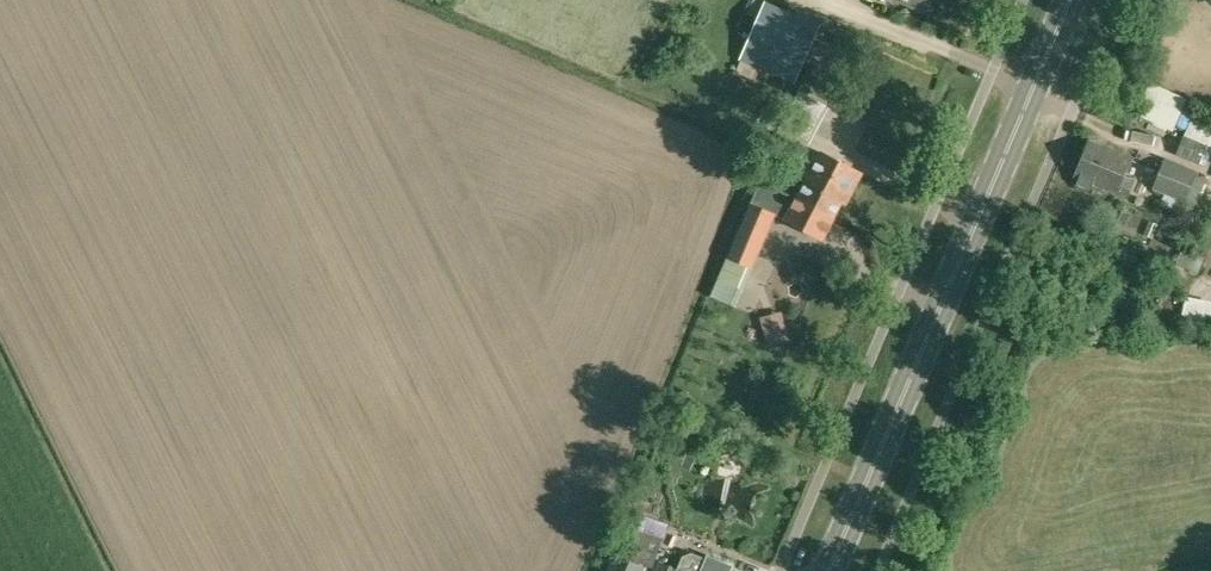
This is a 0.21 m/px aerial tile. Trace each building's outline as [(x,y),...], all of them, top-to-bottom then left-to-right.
[(821,25),(801,16),(765,0),(741,59),(795,83),(821,25)] [(925,9),(929,0),(904,0),(925,9)] [(860,88),(843,72),(832,83),(849,100),(860,88)] [(829,107),(807,96),(799,91),(767,158),(772,161),(794,174),(829,107)] [(1135,114),(1132,122),(1159,135),(1162,126),(1135,114)] [(1125,196),(1132,179),(1121,175),(1129,156),(1090,140),(1075,176),(1078,177),(1076,182),(1091,188),(1093,183),(1125,196)] [(822,152),(797,199),(833,218),(841,202),(846,204),(862,173),(822,152)] [(1166,158),(1162,169),(1192,182),(1197,171),(1166,158)] [(1192,182),(1162,169),(1154,189),(1184,201),(1192,182)] [(822,239),(833,218),(797,199),(761,179),(718,280),(744,291),(776,214),(787,220),(786,221),(822,239)] [(1205,257),(1193,252),(1186,268),(1198,273),(1205,257)] [(781,311),(760,316),(767,344),(788,339),(781,311)] [(653,567),(662,538),(635,529),(625,558),(653,567)] [(681,570),(709,570),(711,567),(707,557),(692,551),(683,555),(677,569),(681,570)] [(653,570),(681,570),(677,569),(657,561),(653,570)]
